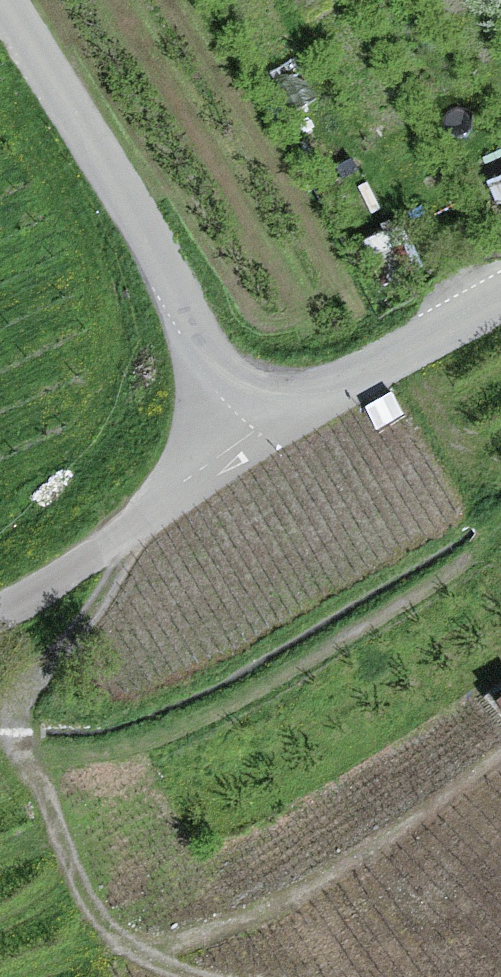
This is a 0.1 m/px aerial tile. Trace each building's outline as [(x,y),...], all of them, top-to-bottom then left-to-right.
[(358,415),(369,439),(401,424),(390,401),(358,415)] [(488,706),(500,720),(500,694),(488,706)]
